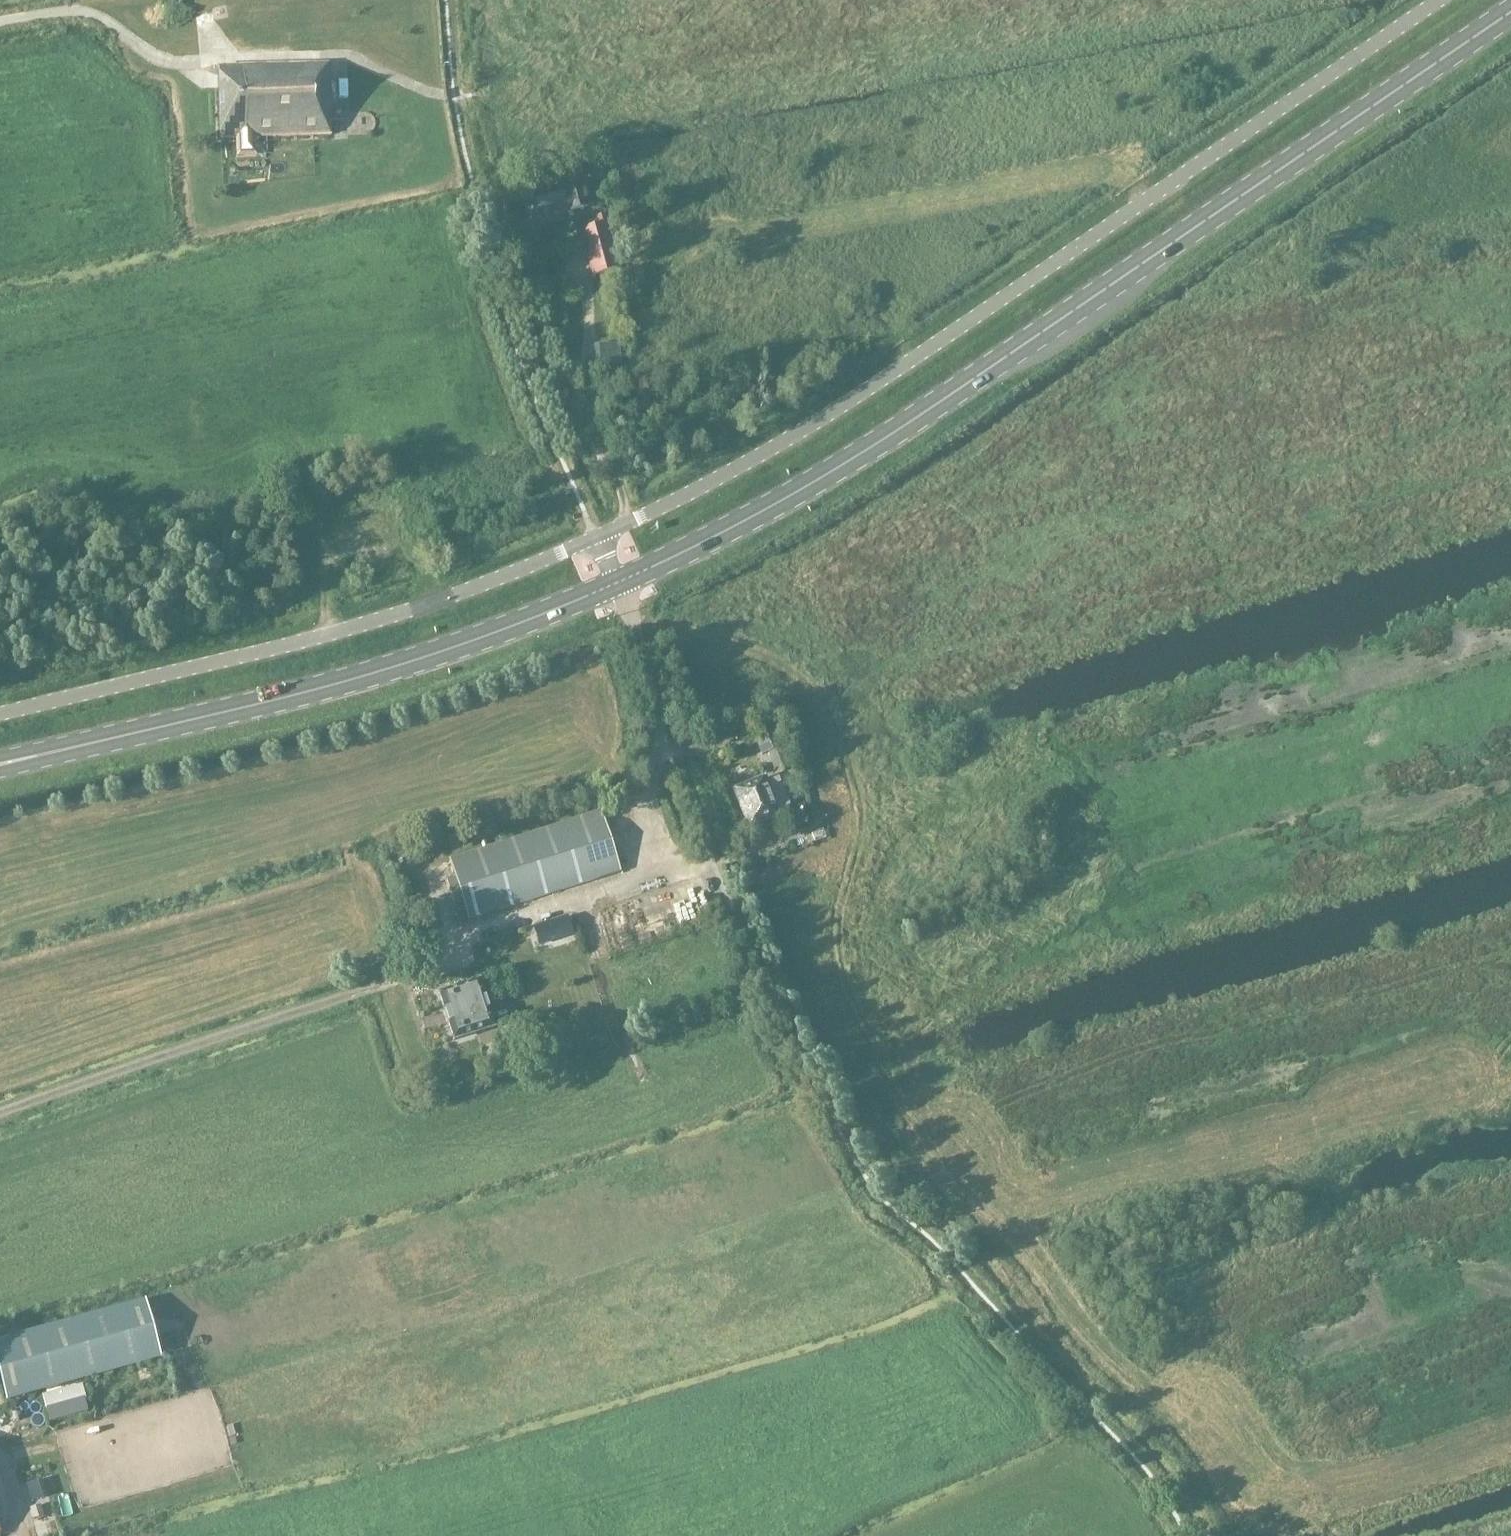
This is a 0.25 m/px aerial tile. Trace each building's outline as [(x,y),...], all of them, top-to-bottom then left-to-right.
[(329,135),(326,64),(217,68),(220,139),(329,135)] [(560,195),(526,204),(531,223),(589,207),(583,182),(558,189),(560,195)] [(579,231),(592,277),(619,270),(607,223),(609,223),(607,215),(597,218),(599,226),(579,231)] [(594,346),(597,367),(621,364),(619,343),(594,346)] [(768,753),(775,770),(789,765),(773,722),(751,731),(761,756),(768,753)] [(764,777),(731,791),(747,829),(779,816),(777,811),(788,806),(777,778),(766,782),(764,777)] [(599,811),(510,840),(448,860),(467,920),(619,871),(599,811)] [(669,894),(638,899),(640,914),(693,906),(690,883),(668,886),(669,894)] [(477,981),(437,993),(452,1041),(492,1028),(477,981)] [(4,1401),(159,1357),(142,1299),(0,1340),(0,1387),(4,1401)]
